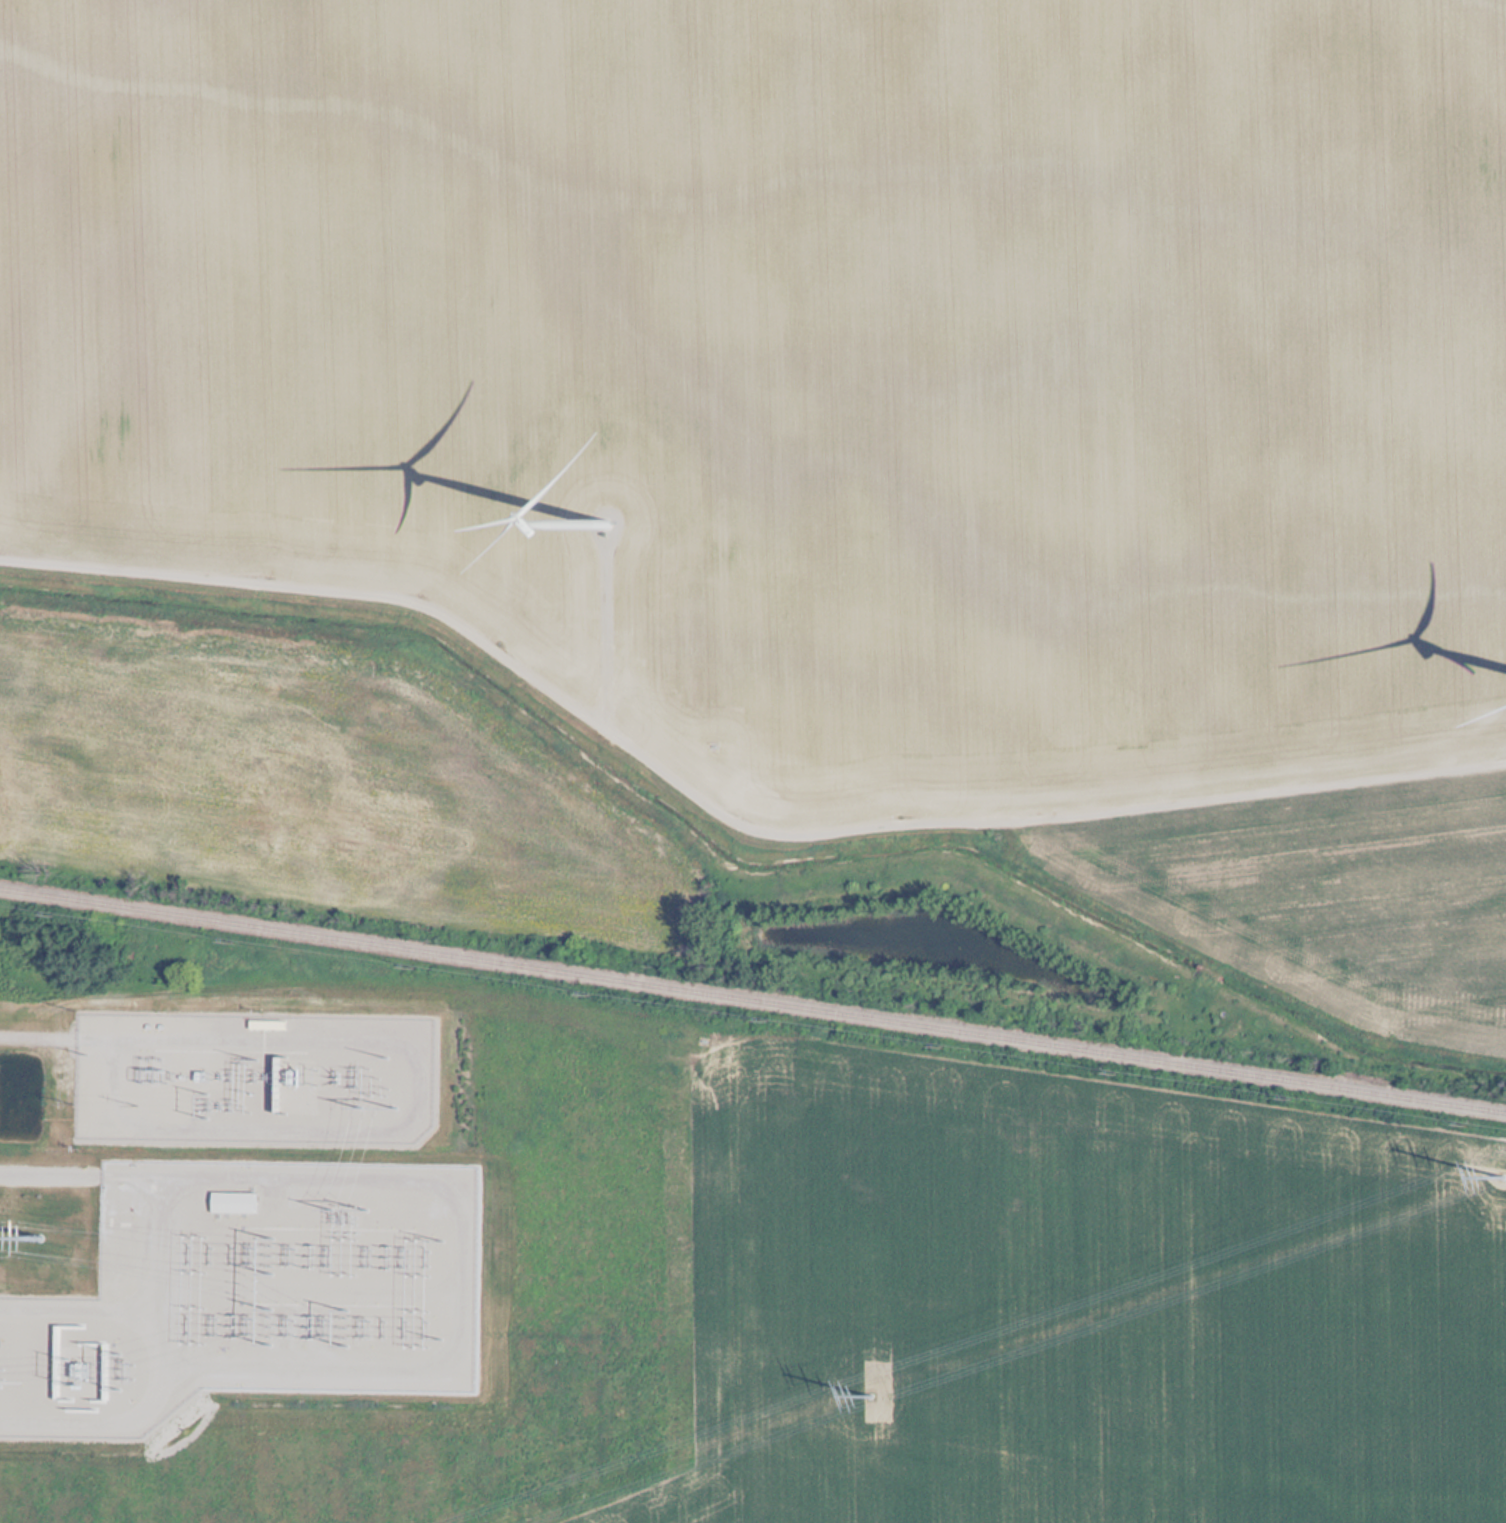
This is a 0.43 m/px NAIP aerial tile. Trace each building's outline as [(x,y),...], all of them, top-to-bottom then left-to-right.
[(221,1190),(263,1191),(263,1210),(221,1209),(221,1190)]
